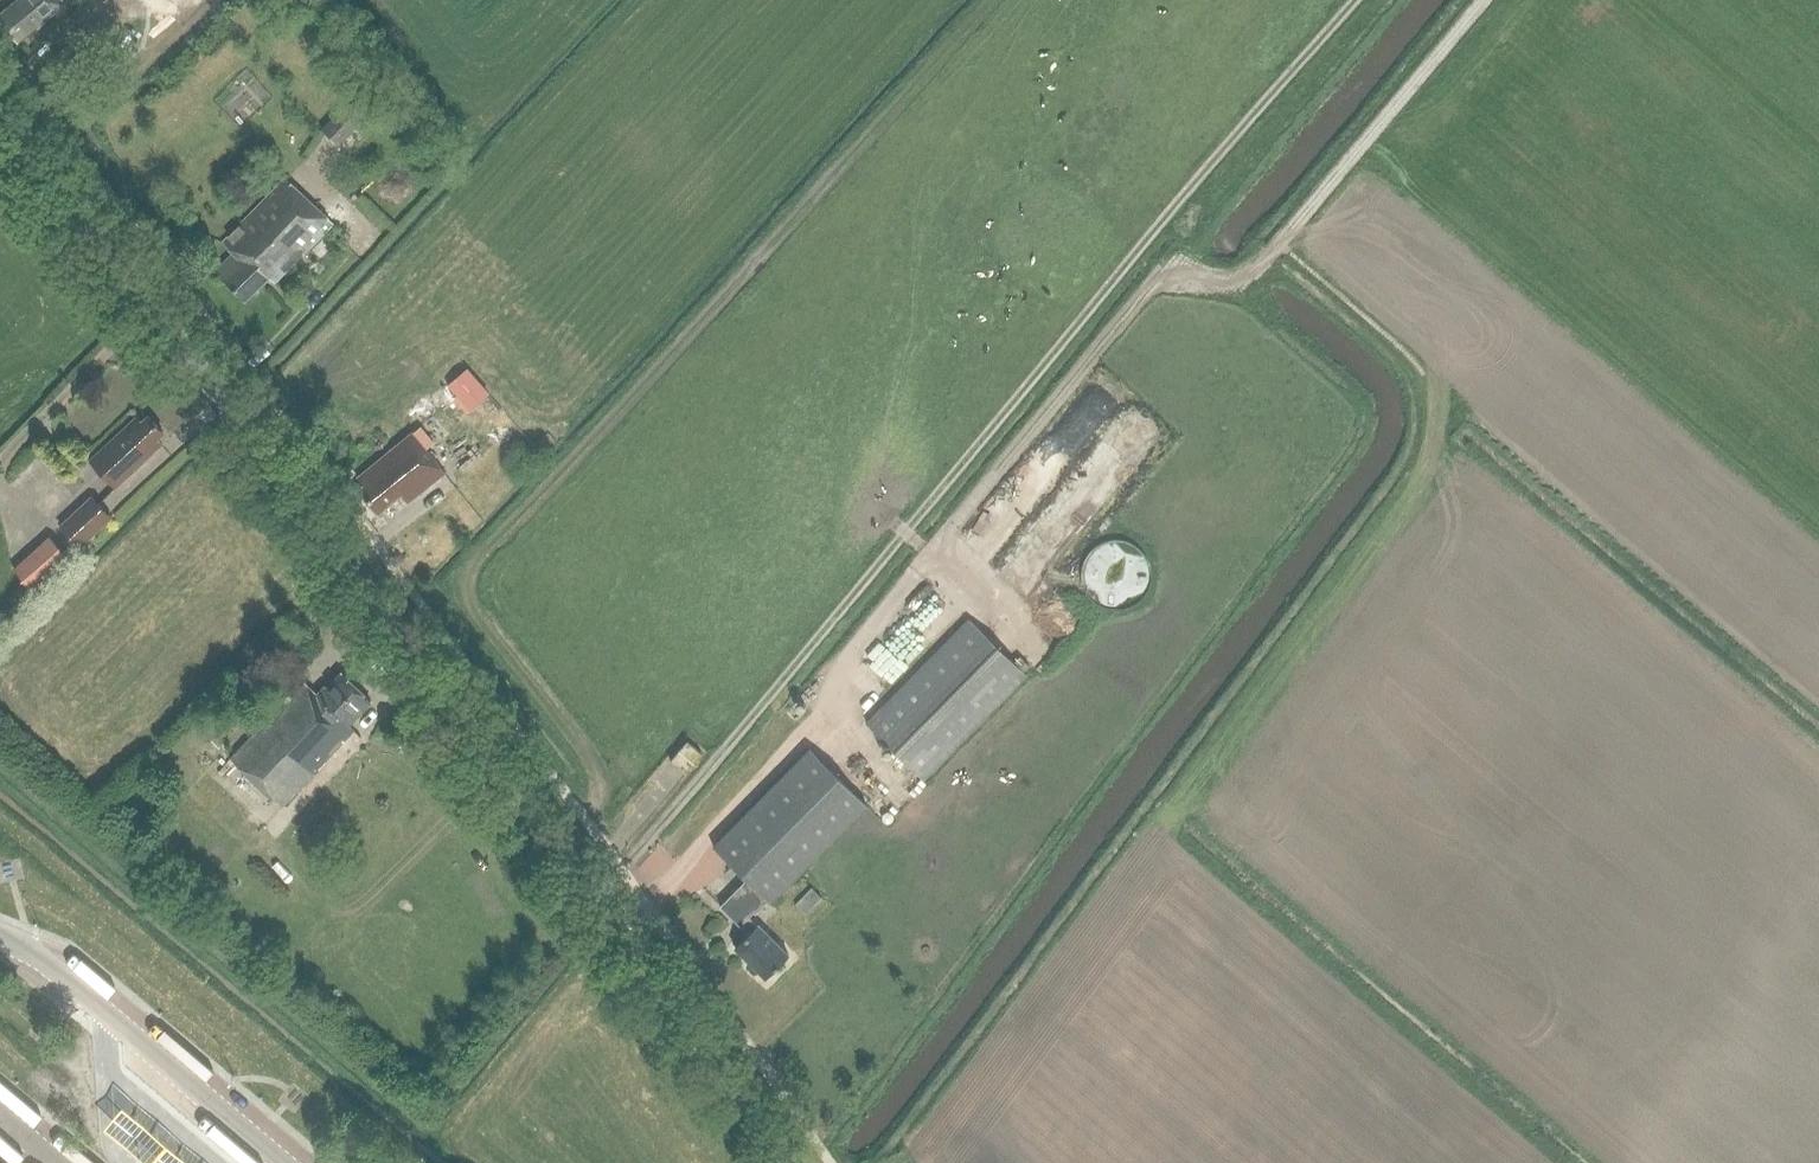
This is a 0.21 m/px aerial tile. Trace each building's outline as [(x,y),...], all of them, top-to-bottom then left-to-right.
[(4,11),(8,16),(1,21),(14,38),(21,32),(25,37),(65,4),(61,0),(18,0),(4,11)] [(341,147),(368,119),(351,102),(324,130),(341,147)] [(268,278),(274,283),(333,224),(285,179),(223,243),(233,254),(216,271),(245,301),(268,278)] [(467,369),(449,385),(459,397),(478,381),(467,369)] [(1112,411),(1115,393),(1095,390),(1092,408),(1112,411)] [(1089,466),(1113,488),(1160,437),(1136,415),(1089,466)] [(136,417),(89,462),(114,489),(162,444),(157,439),(163,433),(148,417),(141,423),(136,417)] [(444,473),(420,443),(428,437),(421,429),(413,435),(412,433),(358,478),(365,486),(360,490),(379,514),(401,495),(407,503),(444,473)] [(110,516),(90,496),(58,526),(78,546),(110,516)] [(50,536),(14,568),(35,591),(71,559),(50,536)] [(1133,580),(1146,553),(1112,538),(1098,568),(1116,576),(1117,573),(1133,580)] [(867,725),(923,780),(1026,675),(970,620),(867,725)] [(290,694),(230,759),(282,808),(354,731),(348,725),(370,701),(341,674),(327,689),(325,686),(316,695),(305,684),(293,696),(290,694)] [(685,774),(702,754),(687,742),(670,762),(685,774)] [(810,749),(713,847),(746,880),(720,907),(740,926),(741,925),(749,933),(735,948),(766,979),(789,956),(758,925),(757,926),(748,917),(753,912),(755,914),(767,901),(770,904),(867,806),(810,749)] [(820,901),(809,889),(792,906),(804,917),(820,901)]
